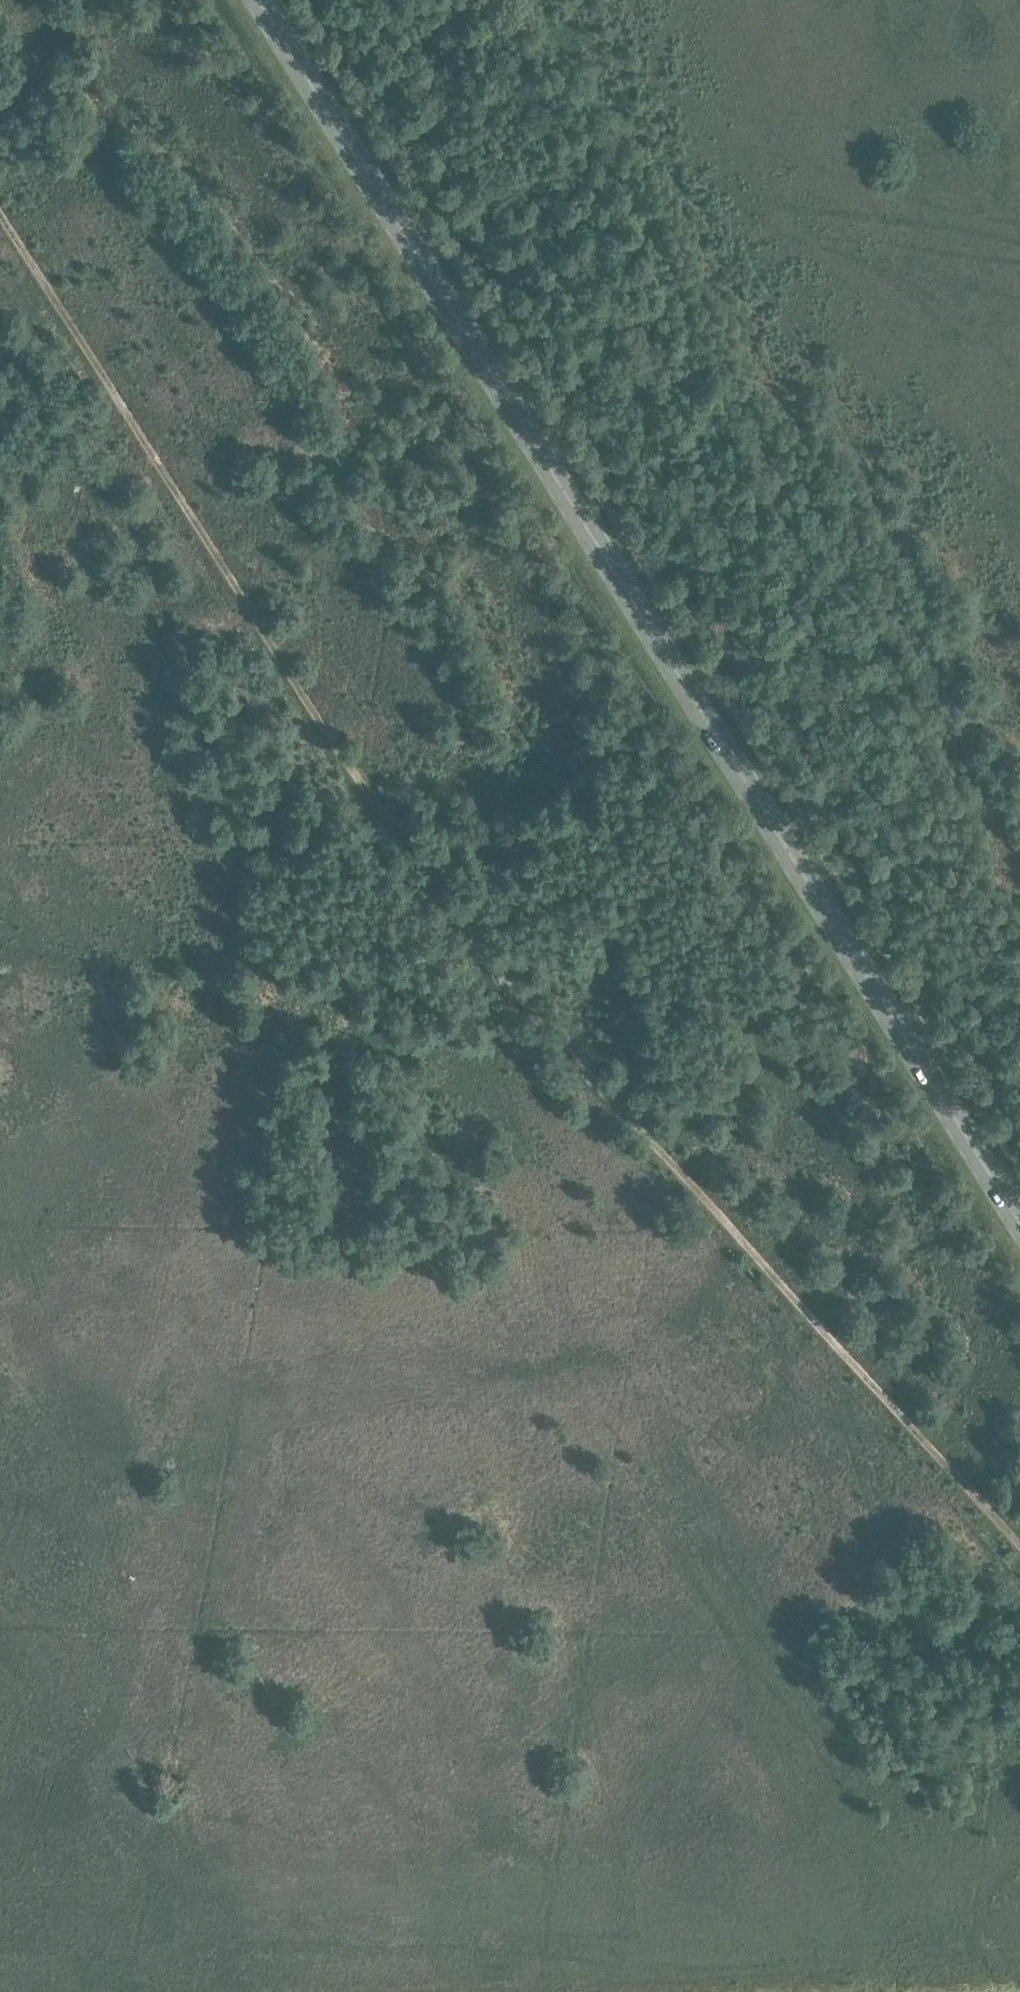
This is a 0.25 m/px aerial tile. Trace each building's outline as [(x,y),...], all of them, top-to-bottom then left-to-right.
[(471,388),(486,385),(483,370),(468,374),(471,388)]
